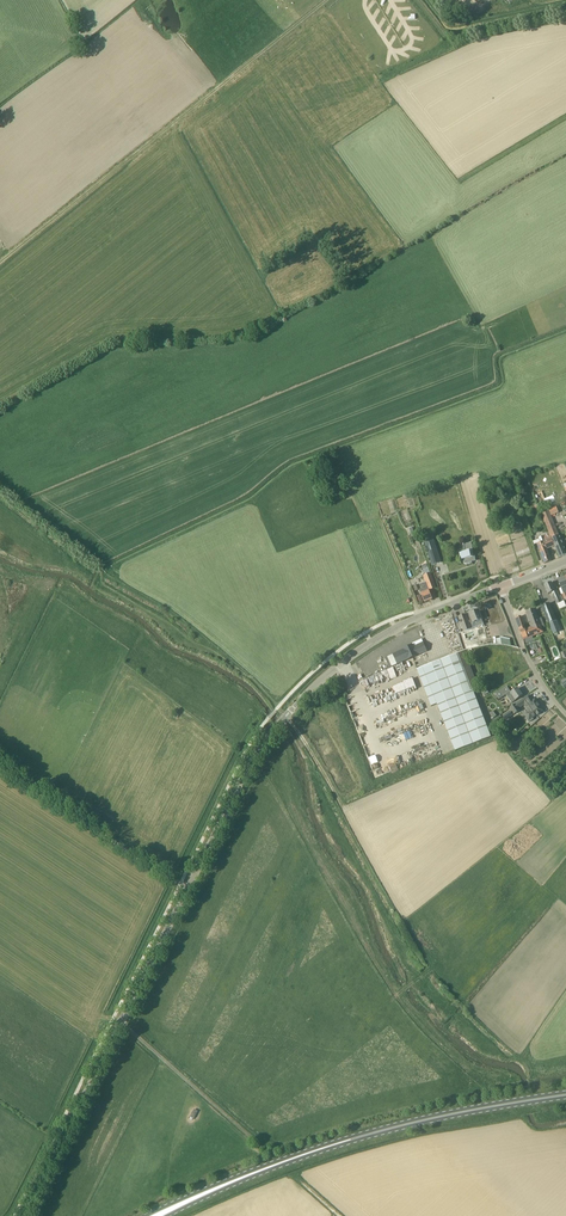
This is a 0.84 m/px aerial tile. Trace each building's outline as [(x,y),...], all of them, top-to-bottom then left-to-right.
[(547,504),(556,500),(553,495),(544,499),(547,504)] [(554,502),(547,505),(549,510),(552,515),(558,512),(554,502)] [(541,511),(560,558),(565,555),(565,553),(548,508),(541,511)] [(554,546),(550,534),(539,538),(541,543),(537,544),(542,557),(545,564),(552,561),(547,549),(554,546)] [(434,540),(424,543),(432,565),(441,562),(434,540)] [(464,553),(460,554),(461,560),(463,560),(462,562),(464,563),(464,564),(467,565),(471,564),(471,563),(472,564),(472,562),(473,562),(472,559),(475,559),(474,555),(473,555),(472,552),(473,552),(471,543),(466,545),(464,546),(464,543),(463,543),(464,553)] [(431,573),(423,576),(426,583),(423,584),(424,588),(419,590),(425,603),(432,600),(429,591),(436,588),(431,573)] [(565,577),(558,580),(561,588),(563,592),(563,594),(565,593),(565,580),(565,577)] [(557,604),(562,602),(555,587),(554,588),(551,583),(544,586),(548,594),(552,593),(557,604)] [(549,624),(556,621),(549,603),(542,607),(549,624)] [(543,632),(535,609),(527,612),(532,628),(527,630),(525,630),(528,638),(532,636),(543,632)] [(484,625),(479,611),(470,614),(470,613),(465,615),(466,615),(459,618),(464,632),(484,625)] [(525,630),(527,630),(526,628),(525,629),(521,617),(516,618),(523,640),(525,639),(528,638),(525,630)] [(511,637),(498,638),(498,645),(511,644),(511,637)] [(428,652),(423,642),(414,647),(413,645),(403,649),(403,650),(399,652),(399,651),(392,655),(397,664),(403,661),(403,662),(408,660),(409,660),(428,652)] [(464,651),(417,669),(431,706),(437,704),(455,751),(491,737),(472,690),(477,688),(464,651)] [(518,689),(510,694),(507,696),(512,703),(523,696),(518,689)] [(529,695),(510,708),(514,714),(520,710),(519,709),(524,705),(525,706),(524,707),(528,712),(524,714),(526,718),(525,718),(529,723),(534,720),(532,718),(537,715),(540,713),(542,711),(539,707),(540,706),(538,703),(537,703),(535,700),(533,702),(529,695)] [(513,715),(510,711),(503,716),(505,720),(513,715)] [(371,764),(379,762),(377,755),(369,757),(371,764)]
